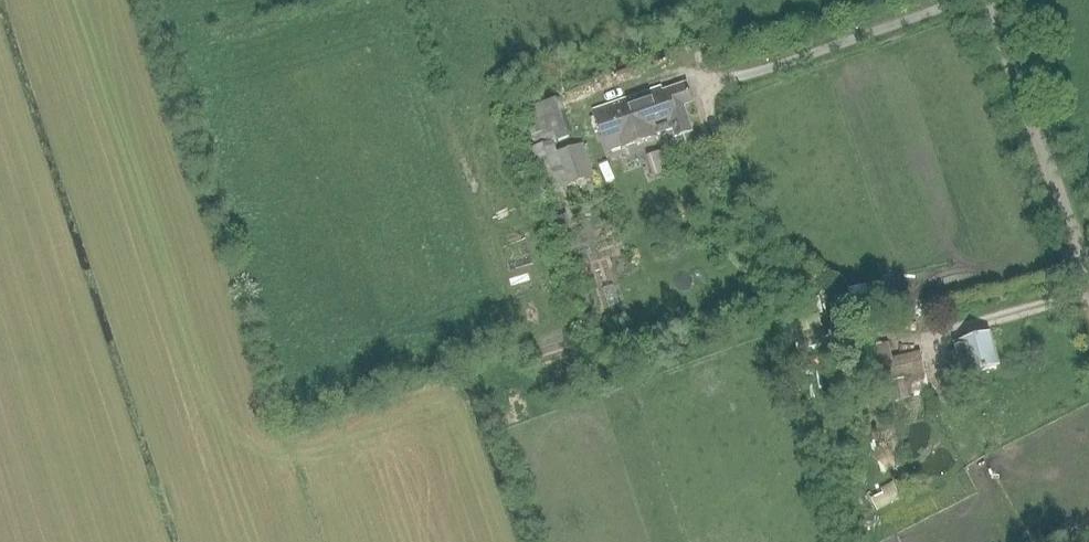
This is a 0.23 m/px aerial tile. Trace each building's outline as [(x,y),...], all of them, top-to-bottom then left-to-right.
[(621,148),(655,136),(654,133),(672,127),(675,137),(691,131),(682,105),(692,102),(685,83),(662,91),(660,87),(594,110),(608,150),(620,145),(621,148)] [(522,108),(533,148),(568,137),(556,98),(522,108)] [(565,186),(594,177),(583,143),(554,153),(565,186)] [(970,373),(998,366),(990,333),(953,342),(955,351),(948,353),(950,363),(958,361),(959,363),(967,361),(970,373)] [(832,345),(837,368),(847,366),(851,388),(924,372),(919,351),(891,357),(888,343),(860,349),(858,340),(832,345)] [(900,483),(874,494),(880,508),(907,497),(900,483)]
